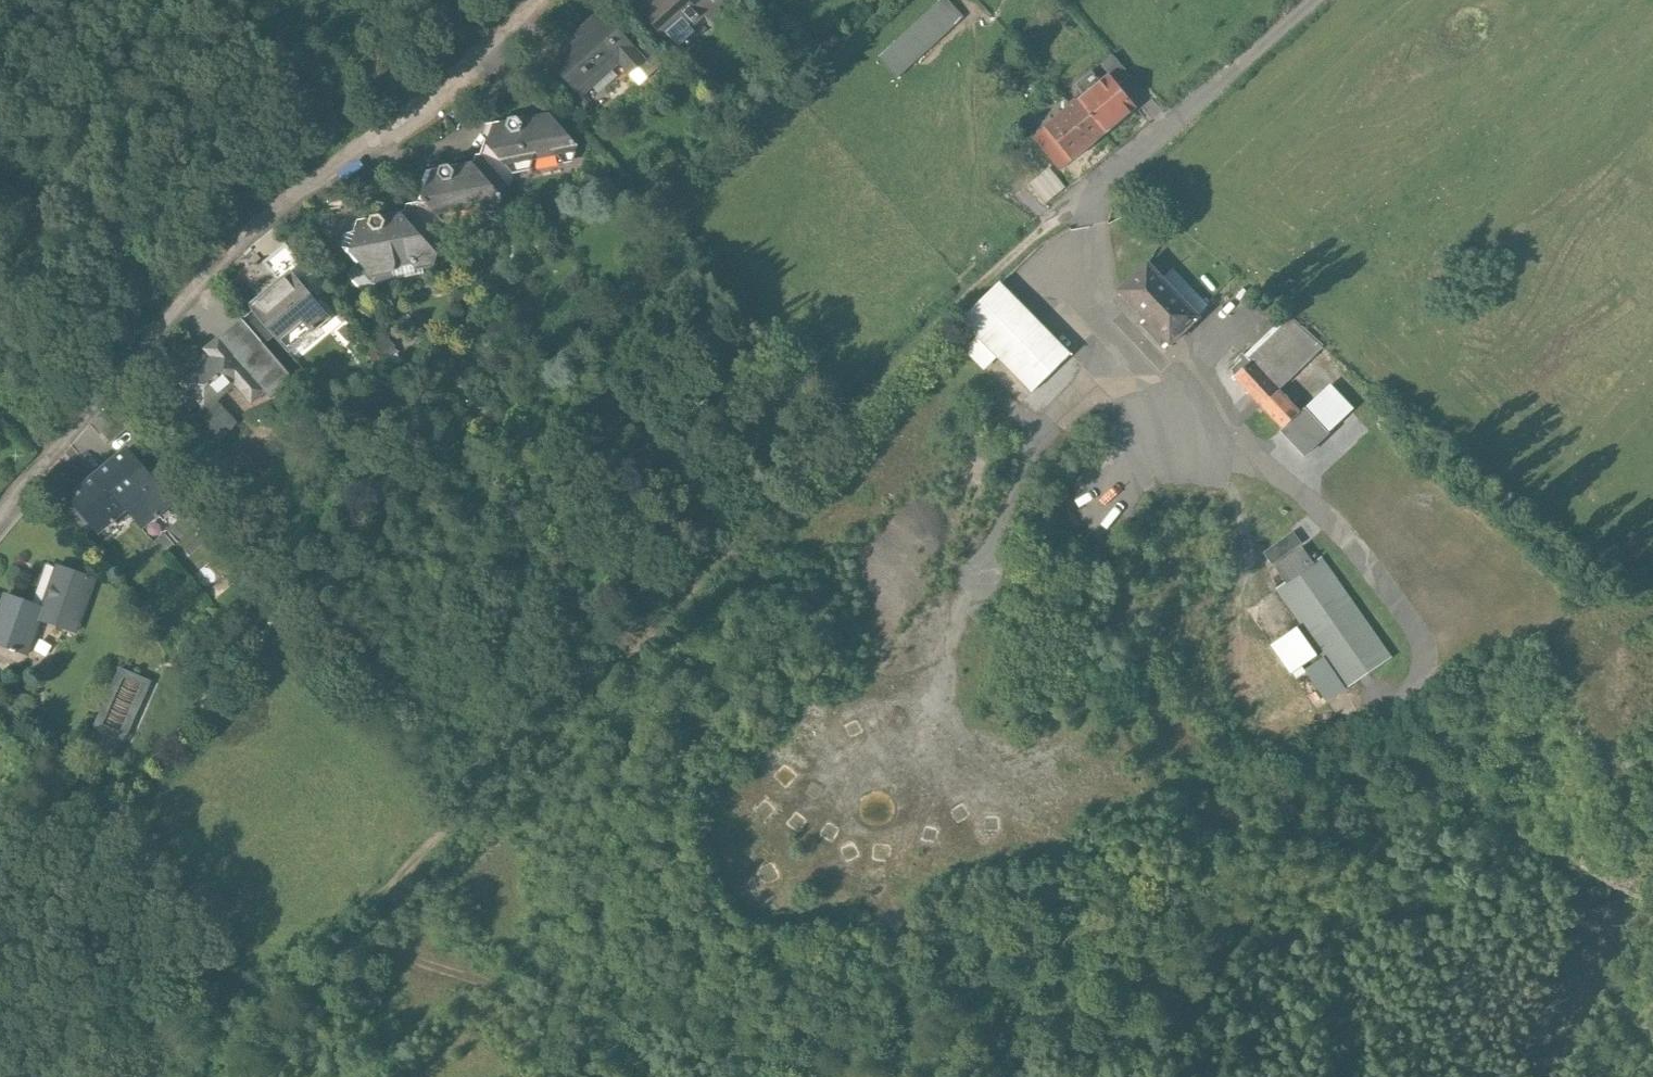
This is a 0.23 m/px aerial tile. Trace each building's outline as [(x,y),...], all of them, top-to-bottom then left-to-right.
[(662,19),(653,27),(672,49),(674,47),(670,42),(702,14),(706,18),(727,0),(646,0),(662,19)] [(881,58),(899,77),(965,16),(950,0),(943,0),(881,58)] [(602,11),(578,32),(582,37),(551,64),(578,95),(618,61),(629,73),(644,60),(632,47),(633,46),(602,11)] [(1130,75),(1112,55),(1100,66),(1108,74),(1118,86),(1130,75)] [(1118,86),(1108,74),(1099,82),(1092,74),(1076,88),(1083,97),(1071,108),(1084,124),(1080,128),(1093,144),(1136,105),(1118,86)] [(1071,108),(1033,141),(1061,172),(1093,144),(1080,128),(1084,124),(1071,108)] [(551,116),(523,120),(519,116),(511,117),(508,125),(496,127),(490,145),(514,172),(516,172),(532,168),(536,158),(554,154),(562,159),(572,158),(578,143),(574,140),(571,140),(551,116)] [(514,172),(490,145),(481,155),(511,188),(516,172),(514,172)] [(511,188),(481,155),(473,165),(496,192),(497,191),(501,196),(508,195),(511,188)] [(496,192),(473,165),(453,170),(449,165),(442,167),(440,173),(433,175),(424,202),(427,206),(429,204),(446,223),(448,223),(457,221),(460,211),(480,206),(487,213),(496,211),(501,196),(497,191),(496,192)] [(1048,168),(1029,184),(1045,204),(1065,188),(1048,168)] [(446,223),(429,204),(427,206),(424,202),(407,206),(403,218),(436,255),(459,251),(461,238),(448,223),(446,223)] [(403,218),(386,221),(382,216),(373,218),(371,224),(363,226),(355,250),(379,278),(392,276),(395,266),(411,262),(420,270),(432,267),(436,255),(403,218)] [(306,267),(287,244),(264,263),(280,282),(283,286),(296,275),(306,267)] [(1198,318),(1148,263),(1118,290),(1168,345),(1198,318)] [(333,318),(296,275),(283,286),(280,282),(261,298),(265,302),(255,311),(283,343),(304,325),(313,336),(333,318)] [(1070,355),(1000,284),(963,321),(1033,392),(1070,355)] [(1284,318),(1230,371),(1282,428),(1299,413),(1278,391),(1317,353),(1284,318)] [(243,319),(207,350),(213,358),(182,384),(188,390),(180,397),(192,411),(200,404),(204,410),(203,419),(216,434),(233,419),(217,401),(236,385),(252,403),(266,391),(272,397),(294,379),(243,319)] [(1302,406),(1328,432),(1353,407),(1328,381),(1302,406)] [(128,428),(111,408),(91,425),(108,445),(128,428)] [(174,503),(128,450),(98,476),(128,510),(143,529),(158,517),(159,518),(161,516),(160,515),(174,503)] [(128,510),(98,476),(72,498),(96,527),(101,533),(113,522),(115,524),(117,522),(115,520),(128,510)] [(96,527),(72,498),(61,508),(86,536),(96,527)] [(1389,662),(1318,559),(1311,564),(1300,548),(1273,567),(1284,583),(1274,590),(1345,692),(1389,662)] [(7,597),(0,616),(0,644),(13,649),(12,652),(16,653),(17,651),(27,654),(39,620),(76,633),(95,581),(60,569),(45,611),(7,597)] [(125,672),(100,727),(127,740),(153,684),(125,672)]
